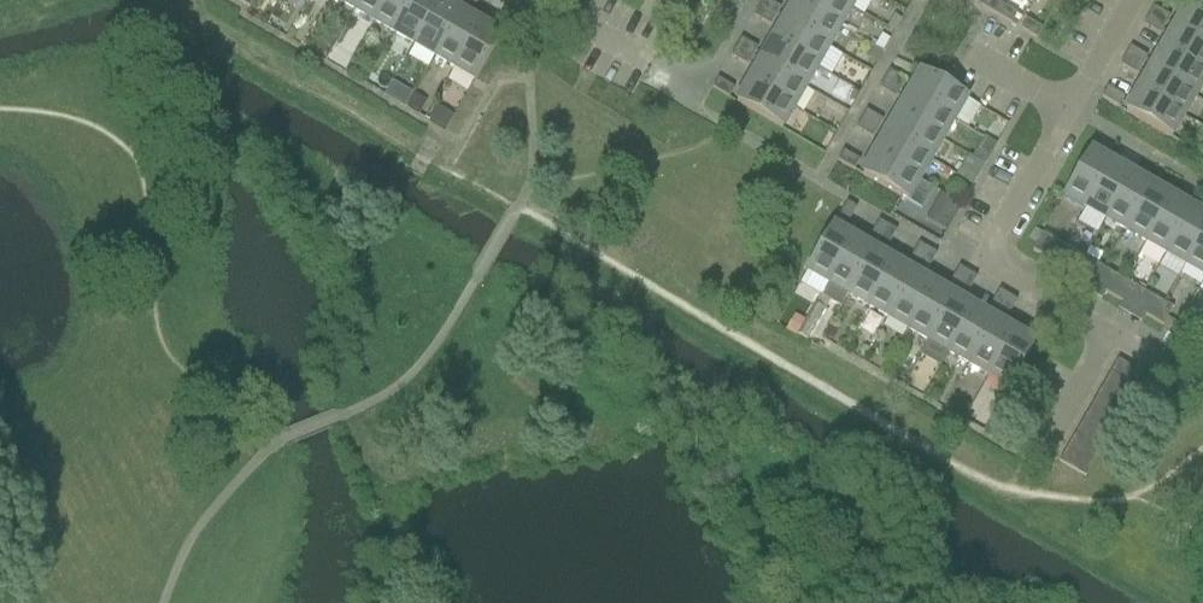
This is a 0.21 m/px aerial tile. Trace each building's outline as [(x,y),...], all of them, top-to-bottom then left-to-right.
[(248,11),(254,0),(228,0),(248,11)] [(361,0),(334,0),(333,3),(353,14),(361,0)] [(388,0),(361,0),(353,14),(373,26),(388,0)] [(415,0),(388,0),(373,26),(393,37),(415,0)] [(439,4),(432,0),(415,0),(393,37),(413,49),(439,4)] [(464,7),(472,12),(479,0),(468,0),(464,7)] [(833,0),(797,0),(794,4),(839,30),(851,10),(833,0)] [(851,10),(856,0),(833,0),(851,10)] [(1000,9),(984,0),(979,10),(994,19),(1000,9)] [(763,1),(758,10),(774,20),(780,10),(763,1)] [(433,60),(459,16),(439,4),(413,49),(433,60)] [(827,51),(839,30),(794,4),(782,25),(827,51)] [(1193,20),(1183,14),(1171,35),(1202,53),(1202,9),(1200,7),(1193,20)] [(514,14),(504,8),(494,25),(504,31),(514,14)] [(1015,18),(1000,9),(994,19),(1009,28),(1015,18)] [(774,20),(758,10),(752,19),(769,29),(774,20)] [(1168,21),(1151,11),(1146,20),(1163,30),(1168,21)] [(453,72),(479,27),(459,16),(433,60),(453,72)] [(1163,30),(1146,20),(1141,29),(1158,39),(1163,30)] [(887,32),(895,37),(901,26),(893,22),(887,32)] [(1025,23),(1019,33),(1035,42),(1041,32),(1025,23)] [(815,71),(827,51),(782,25),(771,45),(815,71)] [(500,39),(479,27),(453,72),(474,84),(500,39)] [(305,49),(322,59),(332,42),(315,32),(305,49)] [(882,35),(876,46),(884,51),(890,40),(882,35)] [(1171,35),(1159,54),(1202,79),(1202,53),(1171,35)] [(740,41),(735,50),(751,60),(757,51),(740,41)] [(815,71),(771,45),(759,65),(804,91),(815,71)] [(878,62),(884,51),(876,46),(870,57),(877,61),(878,62)] [(751,60),(735,50),(729,59),(746,69),(751,60)] [(1128,51),(1123,60),(1139,70),(1145,61),(1128,51)] [(1159,54),(1148,75),(1192,100),(1202,81),(1202,79),(1159,54)] [(1139,70),(1123,60),(1118,69),(1134,79),(1139,70)] [(804,91),(759,65),(747,86),(792,112),(804,91)] [(888,74),(883,82),(900,92),(904,83),(888,74)] [(965,101),(920,75),(908,96),(952,122),(965,101)] [(1192,100),(1148,75),(1136,94),(1181,120),(1192,100)] [(727,102),(733,91),(717,81),(711,92),(727,102)] [(900,92),(883,82),(877,91),(894,101),(900,92)] [(747,86),(735,106),(780,132),(792,112),(747,86)] [(384,103),(405,114),(413,99),(391,88),(384,103)] [(1105,91),(1104,92),(1099,101),(1116,111),(1122,101),(1105,91)] [(1181,120),(1136,94),(1124,115),(1169,141),(1181,120)] [(941,142),(952,122),(908,96),(896,116),(941,142)] [(413,99),(405,114),(419,121),(427,107),(413,99)] [(428,124),(445,135),(453,121),(436,111),(428,124)] [(865,113),(859,122),(876,132),(882,123),(865,113)] [(929,163),(941,142),(896,116),(884,137),(929,163)] [(876,132),(859,122),(854,132),(871,141),(876,132)] [(917,183),(929,163),(884,137),(872,157),(917,183)] [(985,165),(997,145),(985,138),(973,158),(985,165)] [(842,153),(835,164),(852,174),(859,163),(842,153)] [(1084,210),(1109,166),(1088,154),(1063,198),(1084,210)] [(905,204),(917,183),(872,157),(860,178),(905,204)] [(1104,221),(1129,178),(1109,166),(1084,210),(1104,221)] [(1124,233),(1149,189),(1129,178),(1104,221),(1124,233)] [(1144,244),(1169,201),(1149,189),(1124,233),(1144,244)] [(925,221),(945,232),(960,206),(940,195),(925,221)] [(1164,256),(1189,212),(1169,201),(1144,244),(1164,256)] [(855,211),(845,205),(836,222),(845,227),(855,211)] [(1202,235),(1202,220),(1189,212),(1164,256),(1184,268),(1202,235)] [(876,245),(886,228),(877,223),(867,240),(876,245)] [(895,234),(886,228),(876,245),(886,250),(895,234)] [(826,285),(851,242),(830,230),(805,273),(826,285)] [(1040,258),(1050,240),(1042,235),(1032,253),(1040,258)] [(1184,268),(1202,278),(1202,235),(1184,268)] [(846,296),(871,253),(851,242),(826,285),(846,296)] [(916,268),(926,251),(917,246),(907,263),(916,268)] [(935,257),(926,251),(916,268),(926,273),(935,257)] [(866,308),(891,265),(871,253),(846,296),(866,308)] [(1073,276),(1083,258),(1073,253),(1063,271),(1073,276)] [(1091,263),(1083,258),(1073,276),(1081,280),(1091,263)] [(886,320),(911,276),(891,265),(866,308),(886,320)] [(957,290),(966,274),(958,269),(948,285),(957,290)] [(976,279),(966,274),(957,290),(967,296),(976,279)] [(907,331),(931,288),(911,276),(886,320),(907,331)] [(1113,299),(1123,281),(1114,276),(1104,294),(1113,299)] [(1122,304),(1132,287),(1123,281),(1113,299),(1122,304)] [(927,343),(952,300),(931,288),(907,331),(927,343)] [(997,313),(1007,297),(998,292),(989,308),(997,313)] [(1017,303),(1007,297),(997,313),(1007,319),(1017,303)] [(1153,322),(1163,305),(1154,299),(1144,317),(1153,322)] [(947,354),(972,311),(952,300),(927,343),(947,354)] [(815,305),(796,337),(807,343),(825,311),(815,305)] [(1167,319),(1172,310),(1163,305),(1153,322),(1162,327),(1167,319)] [(967,366),(992,323),(972,311),(947,354),(967,366)] [(796,336),(805,320),(795,315),(786,331),(796,336)] [(1039,315),(1029,332),(1038,337),(1048,320),(1039,315)] [(1202,328),(1202,327),(1189,319),(1183,329),(1198,338),(1202,328)] [(987,377),(1012,334),(992,323),(967,366),(987,377)] [(1033,346),(1012,334),(987,377),(1008,389),(1033,346)] [(1136,390),(1143,378),(1143,377),(1118,362),(1110,375),(1136,390)] [(1129,403),(1136,390),(1110,375),(1103,388),(1129,403)] [(1129,403),(1103,388),(1096,400),(1121,415),(1129,403)] [(1121,415),(1096,400),(1089,413),(1114,428),(1121,415)] [(1114,428),(1089,413),(1081,426),(1106,441),(1114,428)] [(1106,441),(1081,426),(1073,439),(1099,454),(1106,441)] [(1099,454),(1073,439),(1066,452),(1092,466),(1099,454)] [(1092,466),(1066,452),(1059,464),(1084,479),(1092,466)]
